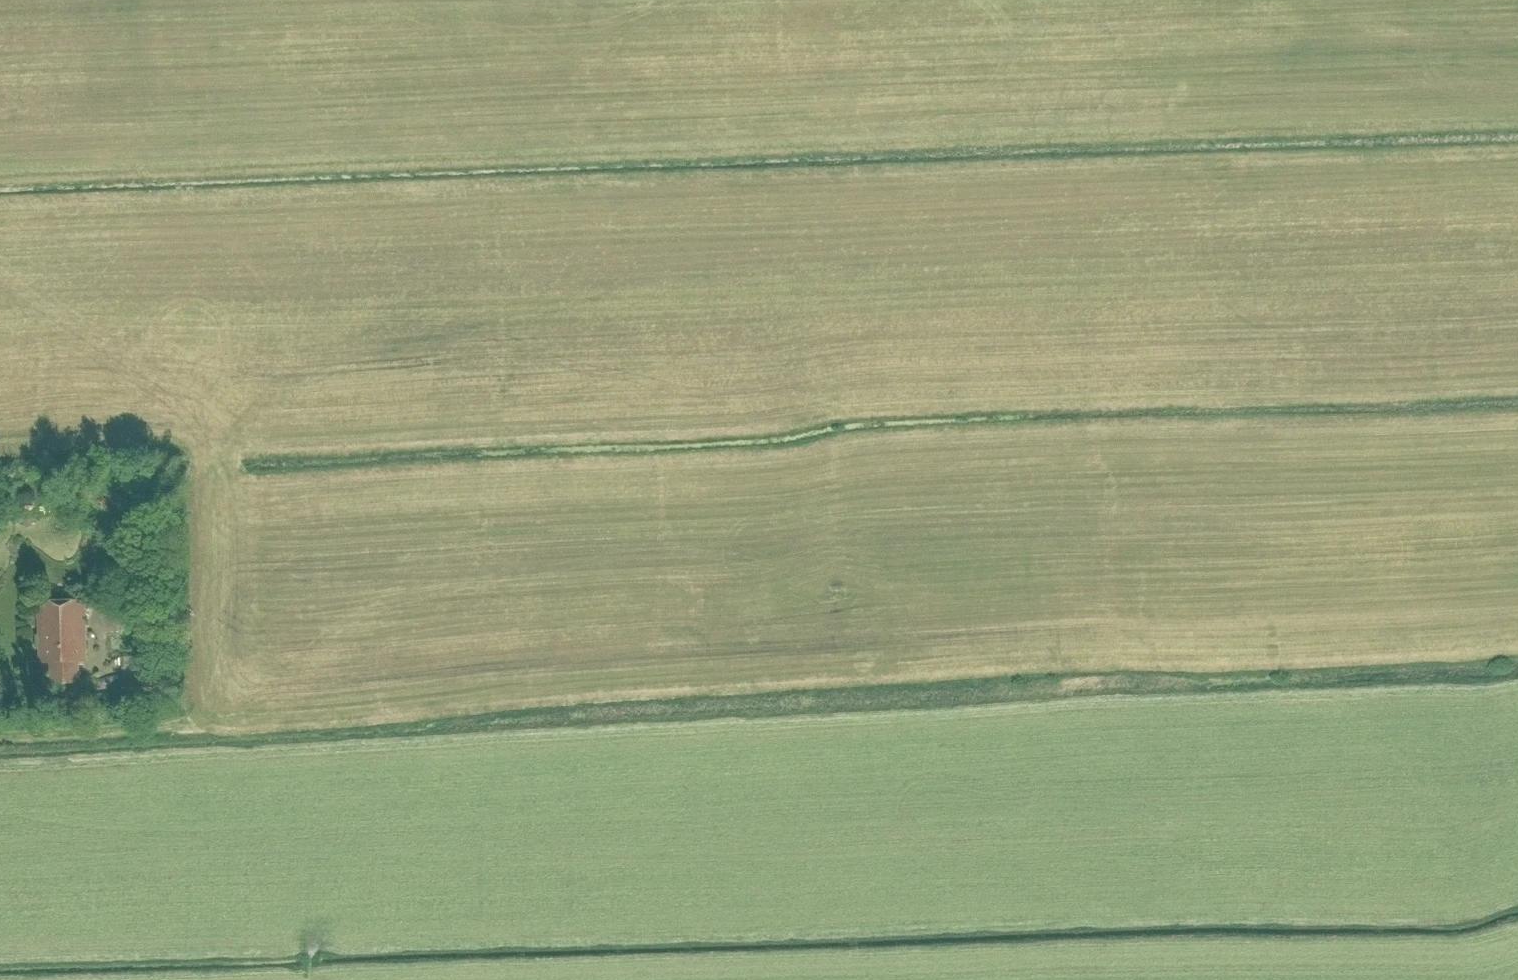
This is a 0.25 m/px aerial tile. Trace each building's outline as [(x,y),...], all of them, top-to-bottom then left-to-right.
[(84,600),(38,602),(40,662),(51,662),(52,683),(78,682),(77,661),(85,661),(84,600)]
